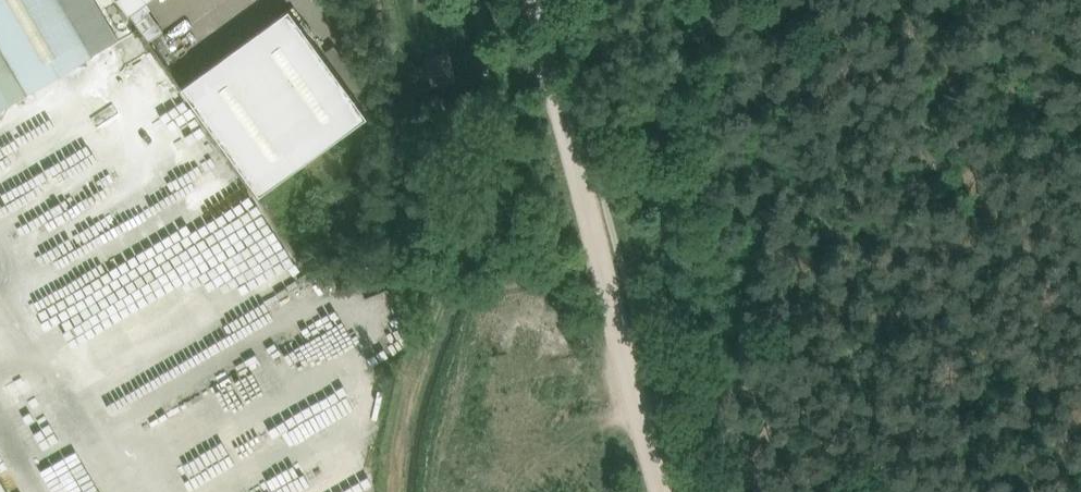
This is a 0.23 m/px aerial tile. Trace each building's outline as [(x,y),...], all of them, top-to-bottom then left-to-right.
[(93,55),(61,0),(0,0),(0,110),(93,55)] [(129,16),(151,0),(118,0),(129,16)] [(367,117),(289,9),(183,85),(261,193),(367,117)] [(335,45),(326,52),(357,94),(367,88),(335,45)] [(451,56),(426,61),(431,85),(456,80),(451,56)]
